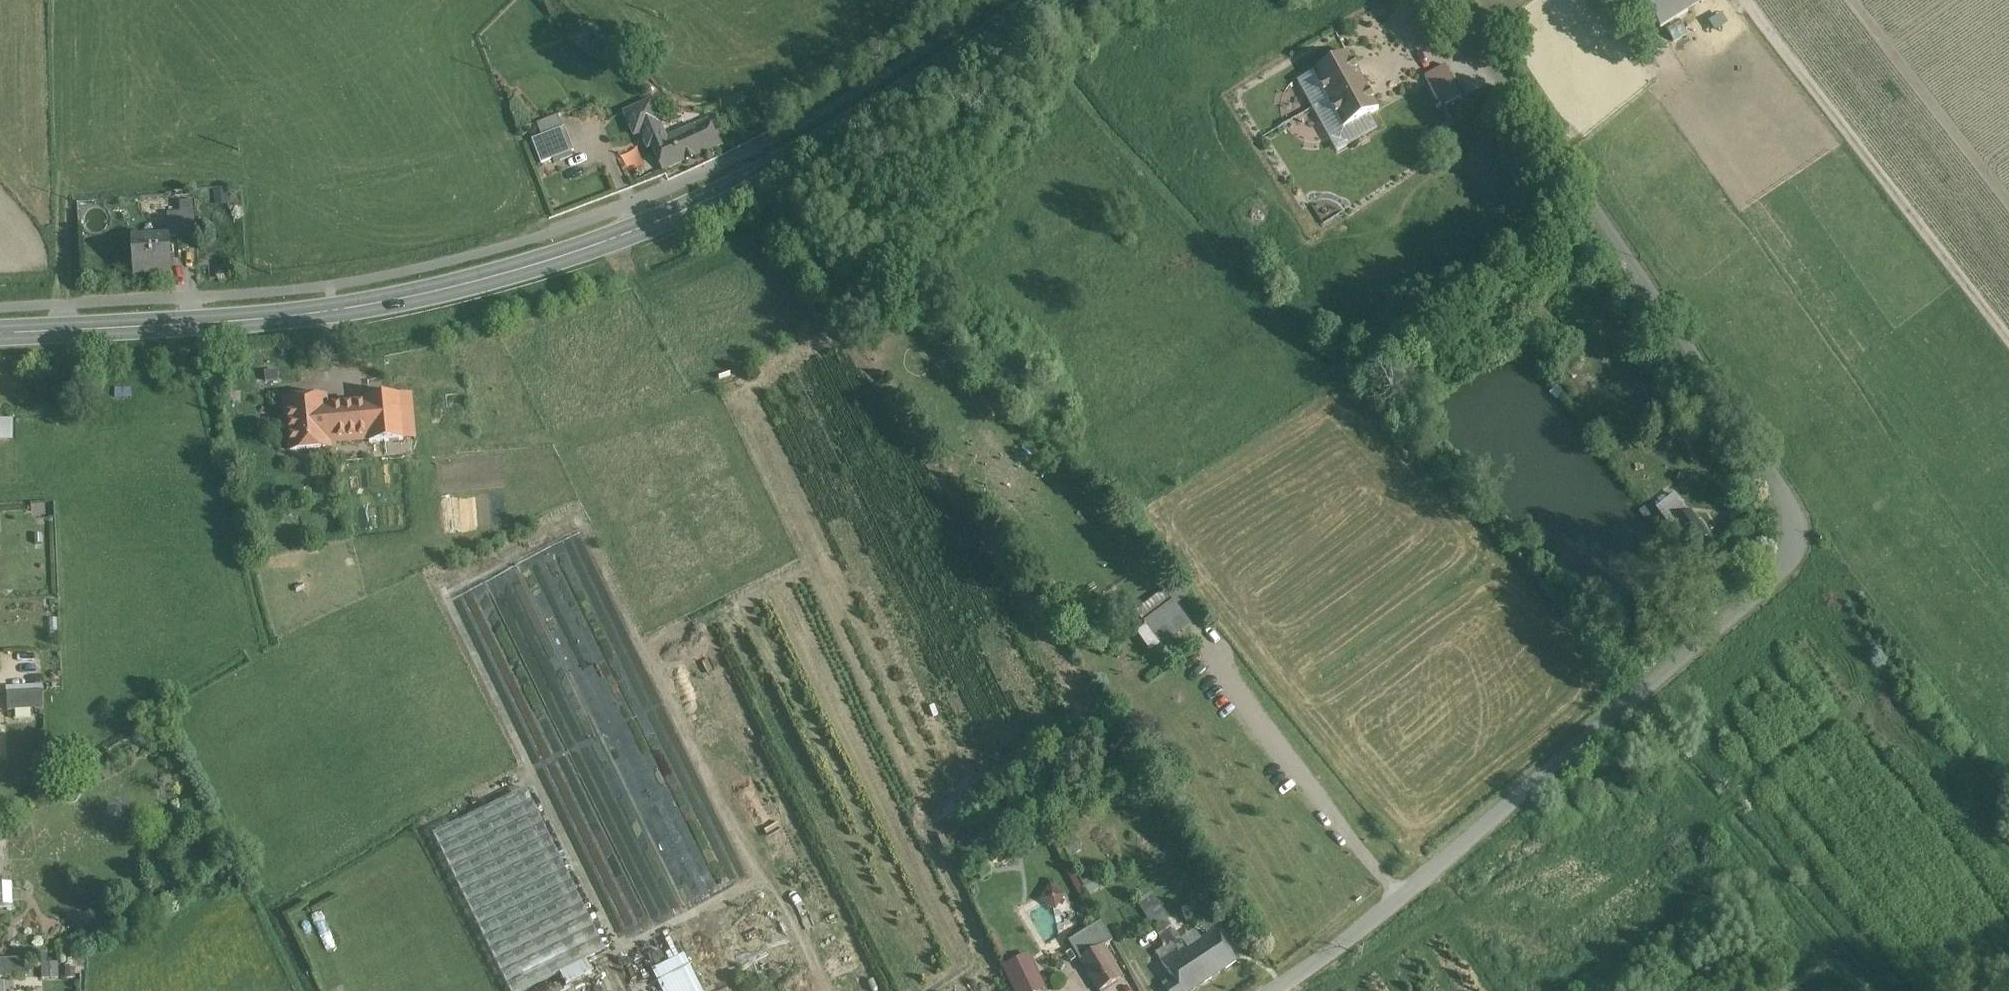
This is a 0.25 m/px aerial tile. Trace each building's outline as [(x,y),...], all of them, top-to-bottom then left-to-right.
[(1660,30),(1707,0),(1641,0),(1660,30)] [(1347,53),(1298,80),(1337,151),(1377,129),(1369,115),(1378,110),(1347,53)] [(1446,65),(1422,77),(1442,115),(1465,103),(1459,92),(1460,91),(1446,65)] [(651,101),(625,113),(634,135),(641,132),(659,124),(661,123),(651,101)] [(709,120),(666,139),(659,124),(641,132),(648,148),(652,146),(663,169),(720,145),(709,120)] [(565,127),(532,140),(541,163),(574,151),(565,127)] [(182,212),(182,215),(196,214),(195,201),(181,202),(182,212)] [(170,238),(170,239),(183,238),(182,215),(182,212),(164,213),(165,238),(170,238)] [(196,214),(182,215),(183,238),(198,237),(196,214)] [(165,238),(132,240),(135,275),(171,273),(170,239),(170,238),(165,238)] [(399,396),(365,399),(369,440),(370,443),(403,440),(403,439),(399,397),(399,396)] [(325,398),(285,402),(290,451),(330,447),(329,443),(369,440),(366,403),(326,406),(325,398)] [(1675,492),(1654,504),(1667,524),(1687,512),(1675,492)] [(1705,536),(1692,515),(1677,524),(1691,545),(1705,536)] [(1174,603),(1144,625),(1159,645),(1189,623),(1174,603)] [(1120,627),(1109,634),(1114,641),(1125,634),(1120,627)] [(43,692),(7,693),(8,712),(44,710),(43,692)] [(433,835),(509,990),(524,990),(605,951),(526,789),(433,835)] [(14,907),(13,884),(0,885),(0,908),(14,907)] [(1186,948),(1161,911),(1149,919),(1171,952),(1161,959),(1164,963),(1186,948)] [(1112,942),(1101,922),(1068,942),(1080,961),(1111,942),(1112,942)] [(1164,963),(1174,979),(1164,986),(1167,990),(1190,990),(1233,962),(1212,931),(1186,948),(1164,963)] [(1129,974),(1111,942),(1100,949),(1119,980),(1129,974)] [(1080,961),(1099,990),(1101,990),(1119,980),(1100,949),(1080,961)] [(682,952),(650,966),(661,990),(700,990),(682,952)] [(1013,990),(1040,990),(1045,989),(1030,952),(1002,963),(1013,990)] [(0,963),(0,980),(27,979),(26,962),(0,963)]
